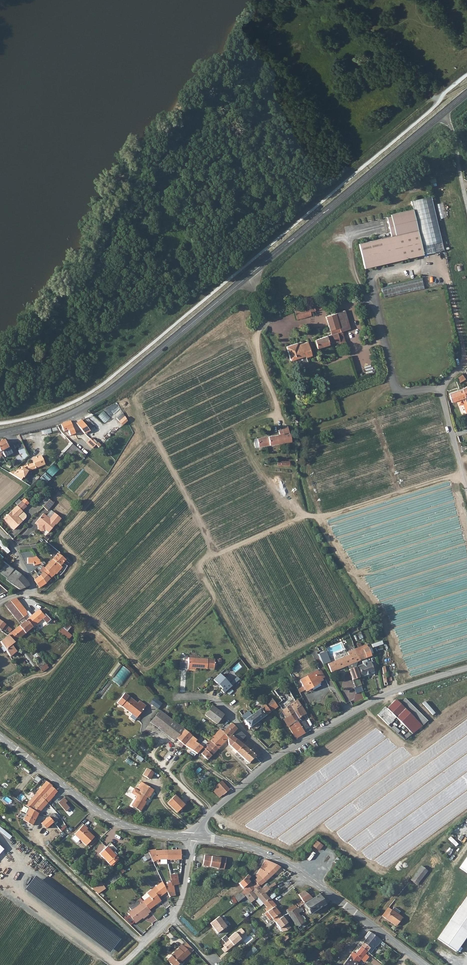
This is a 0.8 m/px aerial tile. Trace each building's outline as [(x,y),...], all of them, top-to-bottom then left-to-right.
[(432,196),(426,197),(433,227),(419,230),(424,254),(444,250),(432,196)] [(391,236),(419,230),(433,227),(426,197),(412,200),(414,209),(391,214),(392,216),(387,217),(391,236)] [(424,254),(419,230),(391,236),(358,243),(364,267),(424,254)] [(425,288),(422,278),(382,286),(384,297),(425,288)] [(303,309),(305,318),(306,318),(312,315),(310,311),(322,310),(321,309),(323,309),(323,308),(325,308),(324,304),(303,309)] [(305,318),(303,309),(295,310),(297,320),(305,318)] [(341,332),(332,335),(315,341),(317,349),(338,342),(339,344),(346,342),(342,332),(351,329),(345,311),(335,314),(341,332)] [(341,332),(335,314),(326,317),(332,335),(341,332)] [(312,356),(307,342),(298,345),(298,343),(287,347),(291,361),(305,356),(306,358),(312,356)] [(465,397),(463,389),(462,389),(462,390),(450,394),(452,403),(458,401),(459,405),(463,404),(466,413),(466,401),(465,397)] [(105,422),(110,418),(105,411),(99,416),(105,422)] [(123,426),(129,421),(125,417),(120,421),(123,426)] [(88,429),(83,421),(77,424),(83,432),(88,429)] [(76,434),(71,422),(58,427),(60,430),(63,429),(64,432),(69,431),(71,436),(76,434)] [(279,431),(280,434),(258,439),(260,447),(291,441),(288,427),(279,431)] [(87,443),(93,449),(97,444),(91,439),(87,443)] [(0,443),(0,449),(2,453),(6,451),(7,452),(4,454),(6,458),(14,454),(10,448),(9,448),(5,441),(0,443)] [(15,473),(13,476),(21,481),(23,478),(28,471),(45,464),(41,456),(32,460),(33,464),(21,469),(20,471),(17,471),(16,473),(15,473)] [(16,468),(20,463),(17,459),(11,465),(16,468)] [(41,478),(46,484),(61,470),(55,464),(41,478)] [(43,505),(45,507),(51,500),(49,498),(43,505)] [(56,503),(52,499),(51,500),(45,507),(49,510),(56,503)] [(26,506),(22,502),(5,518),(11,525),(11,526),(14,530),(22,522),(18,517),(27,507),(26,506)] [(50,533),(63,519),(54,510),(48,516),(45,514),(37,523),(40,526),(40,529),(43,531),(46,531),(47,530),(50,533)] [(8,553),(10,552),(0,540),(0,543),(8,553)] [(58,554),(45,568),(46,570),(53,576),(56,574),(57,575),(63,568),(61,566),(66,560),(58,554)] [(33,558),(23,558),(27,566),(35,566),(35,564),(41,565),(42,564),(39,563),(37,557),(33,558)] [(0,559),(0,572),(7,578),(13,569),(0,559)] [(46,570),(45,568),(43,567),(40,571),(43,574),(41,576),(47,584),(51,579),(44,573),(46,570)] [(21,574),(13,569),(7,578),(6,579),(14,584),(21,574)] [(51,579),(53,576),(46,570),(44,573),(51,579)] [(13,585),(21,590),(29,587),(27,582),(21,574),(14,584),(13,585)] [(47,584),(41,576),(39,577),(34,581),(40,588),(47,584)] [(25,610),(16,599),(9,601),(20,614),(25,610)] [(26,621),(23,618),(20,614),(9,601),(4,604),(18,622),(19,621),(22,624),(13,632),(20,639),(33,628),(27,620),(26,621)] [(27,620),(33,628),(44,619),(46,618),(43,615),(39,611),(29,618),(27,615),(23,618),(26,621),(27,620)] [(11,634),(8,636),(15,644),(20,639),(13,632),(13,631),(0,621),(0,630),(1,631),(2,629),(6,632),(6,631),(11,634)] [(12,646),(15,644),(8,636),(1,643),(10,658),(16,653),(12,646)] [(367,659),(367,658),(371,656),(367,645),(356,649),(360,661),(367,659)] [(356,649),(348,652),(349,655),(352,664),(358,662),(360,661),(356,649)] [(319,654),(323,664),(331,661),(327,651),(319,654)] [(328,674),(352,664),(349,655),(328,664),(328,665),(326,666),(327,668),(326,668),(328,674)] [(49,669),(39,656),(36,659),(40,663),(37,665),(43,673),(49,669)] [(215,670),(215,660),(189,659),(189,670),(195,670),(195,669),(215,670)] [(370,662),(355,668),(359,679),(359,678),(374,673),(370,662)] [(119,687),(131,673),(124,667),(112,681),(119,687)] [(360,682),(359,679),(355,668),(349,671),(355,688),(361,686),(360,682)] [(46,677),(52,673),(49,669),(43,673),(46,677)] [(306,692),(312,689),(320,684),(319,683),(322,681),(317,672),(300,681),(306,692)] [(214,681),(223,690),(221,691),(225,695),(233,687),(220,675),(214,681)] [(255,678),(249,682),(250,683),(254,681),(255,683),(254,684),(256,686),(259,684),(255,678)] [(278,699),(284,694),(279,687),(274,692),(278,699)] [(265,700),(266,702),(271,699),(275,696),(272,691),(268,694),(266,694),(262,696),(265,700)] [(288,691),(284,694),(278,699),(281,703),(278,705),(283,711),(297,703),(296,701),(295,702),(288,691)] [(138,704),(124,694),(117,704),(122,708),(122,707),(132,715),(133,714),(138,718),(146,707),(139,702),(138,704)] [(279,701),(275,696),(271,699),(275,704),(279,701)] [(275,704),(271,699),(266,702),(265,700),(263,701),(265,704),(264,705),(264,706),(255,713),(261,720),(278,708),(275,704)] [(159,709),(162,704),(157,700),(153,705),(159,709)] [(412,732),(420,723),(399,704),(395,700),(387,709),(385,707),(377,715),(388,725),(396,718),(412,732)] [(403,700),(399,704),(420,723),(423,719),(403,700)] [(300,706),(298,702),(297,703),(283,711),(287,718),(295,714),(294,711),(299,708),(298,707),(300,706)] [(217,725),(224,716),(212,706),(209,710),(205,716),(217,725)] [(159,725),(165,715),(165,714),(161,711),(152,722),(175,741),(177,739),(169,732),(162,728),(159,725)] [(300,711),(295,714),(287,718),(292,725),(298,722),(304,731),(309,728),(303,719),(304,718),(304,717),(301,713),(300,711)] [(250,728),(261,720),(255,713),(252,715),(249,712),(239,719),(243,723),(245,722),(250,728)] [(185,730),(168,716),(165,715),(159,725),(162,728),(169,732),(177,739),(185,730)] [(283,721),(288,728),(289,727),(292,725),(287,718),(283,721)] [(292,725),(289,727),(297,740),(306,735),(304,731),(298,722),(292,725)] [(233,725),(234,724),(233,723),(223,733),(221,730),(210,740),(218,750),(227,740),(237,729),(233,725)] [(238,728),(237,729),(227,740),(229,745),(237,753),(244,745),(244,744),(248,740),(245,738),(246,737),(238,728)] [(200,746),(199,745),(196,742),(197,741),(193,737),(193,736),(192,734),(191,735),(185,730),(177,739),(185,746),(197,755),(203,749),(200,746)] [(406,730),(400,738),(403,740),(409,732),(406,730)] [(208,761),(218,750),(210,740),(207,743),(205,741),(200,746),(203,749),(205,750),(201,754),(208,761)] [(255,757),(257,759),(258,758),(262,753),(256,748),(255,749),(253,748),(254,746),(248,740),(244,744),(244,745),(237,753),(249,763),(255,757)] [(148,768),(143,775),(150,780),(155,773),(148,768)] [(36,793),(48,804),(54,797),(53,797),(57,792),(51,787),(52,786),(46,781),(36,793)] [(138,792),(146,798),(147,799),(153,790),(141,782),(137,788),(140,790),(138,792)] [(220,798),(229,790),(222,782),(212,790),(220,798)] [(144,801),(146,798),(138,792),(130,804),(139,810),(145,801),(144,801)] [(38,814),(48,804),(36,793),(25,806),(24,805),(18,817),(32,826),(38,814)] [(177,813),(185,805),(175,795),(167,804),(177,813)] [(65,811),(69,808),(65,803),(67,802),(63,798),(58,803),(65,811)] [(53,814),(41,824),(42,824),(46,829),(53,823),(54,823),(58,819),(53,814)] [(75,835),(86,847),(95,839),(87,831),(89,830),(85,825),(75,835)] [(318,851),(322,847),(316,842),(312,847),(318,851)] [(112,859),(115,861),(117,859),(112,854),(116,850),(110,843),(98,854),(107,864),(112,859)] [(148,852),(151,858),(154,865),(156,865),(155,863),(158,863),(158,860),(167,860),(167,851),(155,851),(155,849),(148,851),(148,852)] [(180,851),(167,851),(167,860),(181,859),(180,851)] [(205,855),(203,866),(224,869),(226,858),(220,857),(220,858),(205,855)] [(255,883),(259,886),(266,882),(281,868),(265,860),(259,872),(255,877),(257,878),(254,881),(255,883)] [(231,879),(234,881),(243,872),(238,867),(230,877),(231,879)] [(427,872),(420,867),(415,874),(422,879),(427,872)] [(172,886),(174,886),(180,885),(180,883),(179,883),(177,873),(178,870),(169,870),(172,883),(172,886)] [(234,881),(239,884),(247,875),(243,872),(234,881)] [(422,879),(415,874),(410,881),(416,886),(422,879)] [(217,881),(218,883),(221,882),(222,882),(222,883),(227,879),(223,875),(217,880),(217,881)] [(243,889),(249,883),(247,880),(250,877),(247,875),(239,884),(243,889)] [(149,897),(143,902),(149,910),(156,905),(155,904),(160,900),(158,898),(167,892),(164,886),(162,882),(147,894),(149,897)] [(105,890),(100,883),(95,887),(100,893),(105,890)] [(172,883),(164,886),(167,892),(170,898),(176,896),(174,886),(172,886),(172,883)] [(243,889),(244,891),(234,897),(238,902),(245,897),(255,889),(252,886),(249,883),(243,889)] [(270,890),(267,885),(262,889),(266,893),(270,890)] [(262,889),(259,886),(255,889),(245,897),(246,897),(251,903),(258,897),(258,898),(263,904),(264,905),(270,899),(266,893),(262,889)] [(95,887),(91,889),(97,895),(100,893),(95,887)] [(304,891),(299,895),(298,895),(301,899),(305,904),(313,898),(304,891)] [(305,904),(282,917),(275,922),(283,932),(288,931),(296,926),(297,927),(300,926),(305,923),(298,914),(303,911),(303,912),(305,910),(309,915),(325,905),(319,895),(305,904)] [(450,921),(466,933),(466,897),(450,921)] [(148,914),(150,912),(149,910),(143,902),(140,899),(133,904),(135,908),(128,913),(135,923),(145,916),(146,917),(149,915),(148,914)] [(277,906),(273,902),(271,900),(270,899),(264,905),(266,908),(264,909),(275,922),(282,917),(281,915),(275,907),(277,906)] [(281,915),(282,917),(305,904),(301,899),(299,900),(300,903),(281,915)] [(392,911),(388,909),(382,917),(395,927),(401,919),(397,916),(399,912),(394,908),(392,911)] [(219,934),(228,926),(220,916),(210,924),(219,934)] [(225,947),(222,949),(225,953),(244,938),(242,935),(245,933),(242,929),(236,934),(236,933),(228,939),(229,941),(223,946),(225,947)] [(264,934),(268,938),(273,933),(269,929),(264,934)] [(363,943),(371,934),(369,932),(361,941),(363,943)] [(368,952),(370,948),(374,944),(377,946),(377,947),(381,941),(371,934),(363,943),(364,944),(361,947),(368,952)] [(281,944),(282,944),(289,938),(286,935),(279,941),(281,944)] [(184,946),(191,954),(195,951),(187,943),(184,946)] [(172,964),(180,964),(191,954),(184,946),(183,945),(179,948),(181,950),(173,957),(172,956),(167,960),(172,964)] [(349,964),(356,964),(357,964),(361,959),(365,962),(366,962),(369,957),(369,956),(366,954),(368,952),(361,947),(355,954),(353,952),(345,962),(349,964)]
